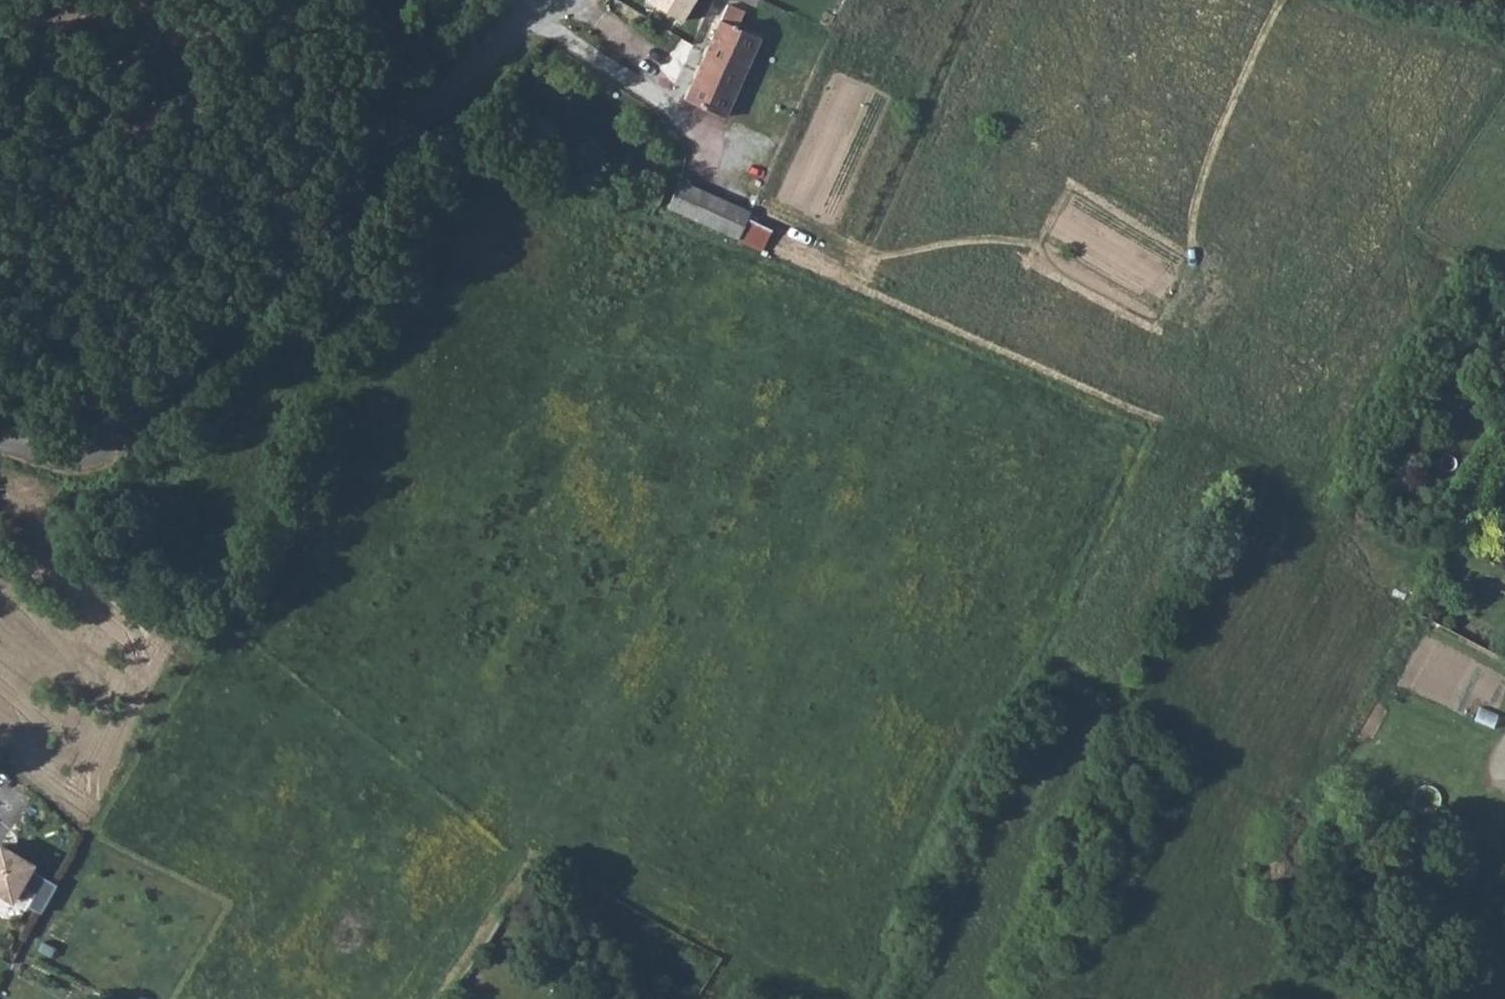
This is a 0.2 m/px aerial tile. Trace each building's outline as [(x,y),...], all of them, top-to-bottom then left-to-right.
[(687,98),(725,115),(759,38),(736,28),(743,13),(727,6),(687,98)] [(667,208),(737,239),(749,211),(680,181),(667,208)] [(646,203),(658,209),(663,196),(651,190),(646,203)] [(12,904),(33,868),(0,848),(0,897),(12,904)]
